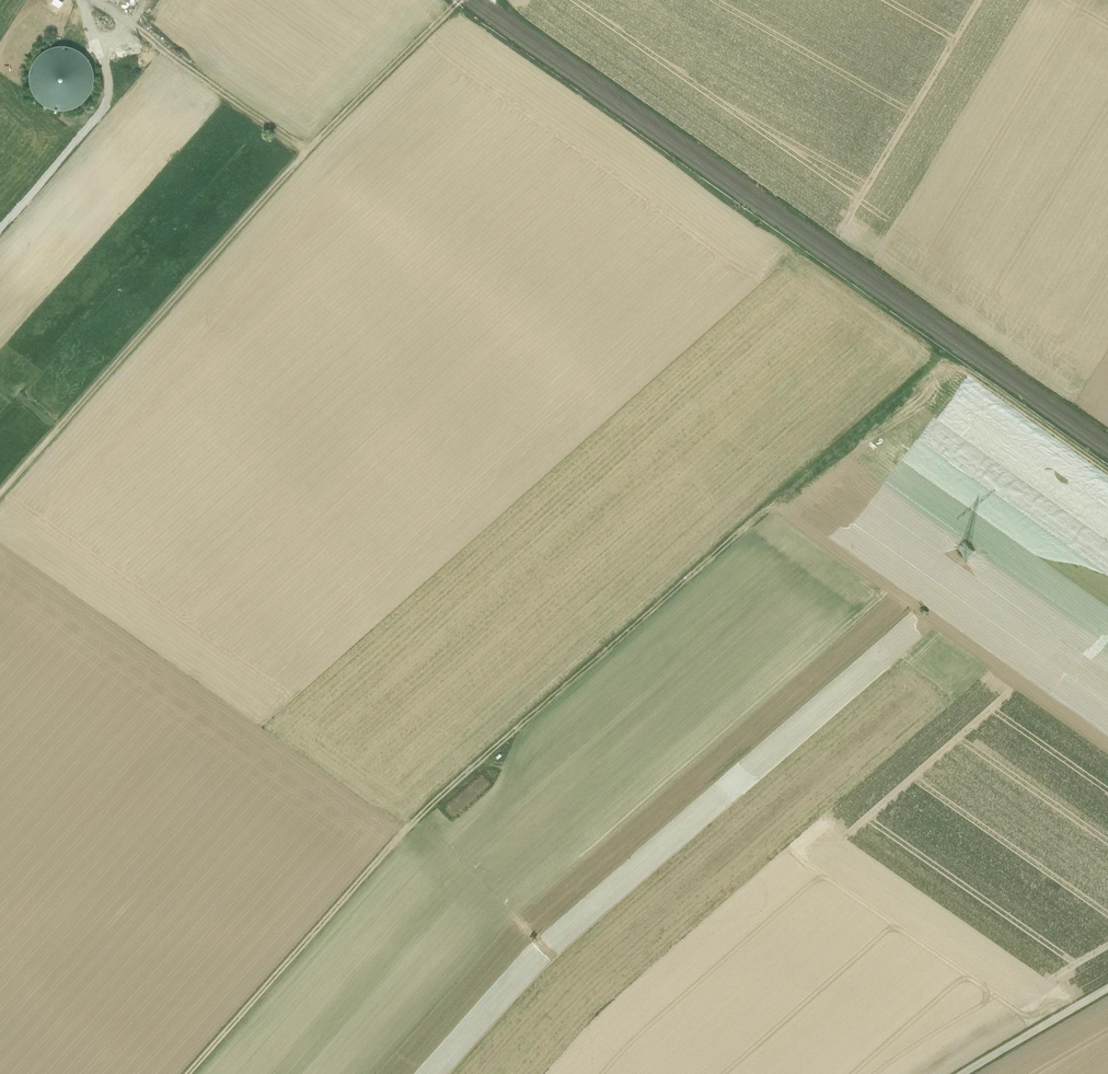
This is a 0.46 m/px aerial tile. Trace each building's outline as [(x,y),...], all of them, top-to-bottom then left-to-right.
[(29,75),(30,84),(33,93),(38,100),(44,106),(53,109),(61,110),(70,109),(78,106),(85,101),(90,93),(93,85),(94,76),(92,68),(89,60),(83,53),(75,49),(67,46),(58,46),(49,48),(42,53),(35,59),(31,67),(29,75)]
